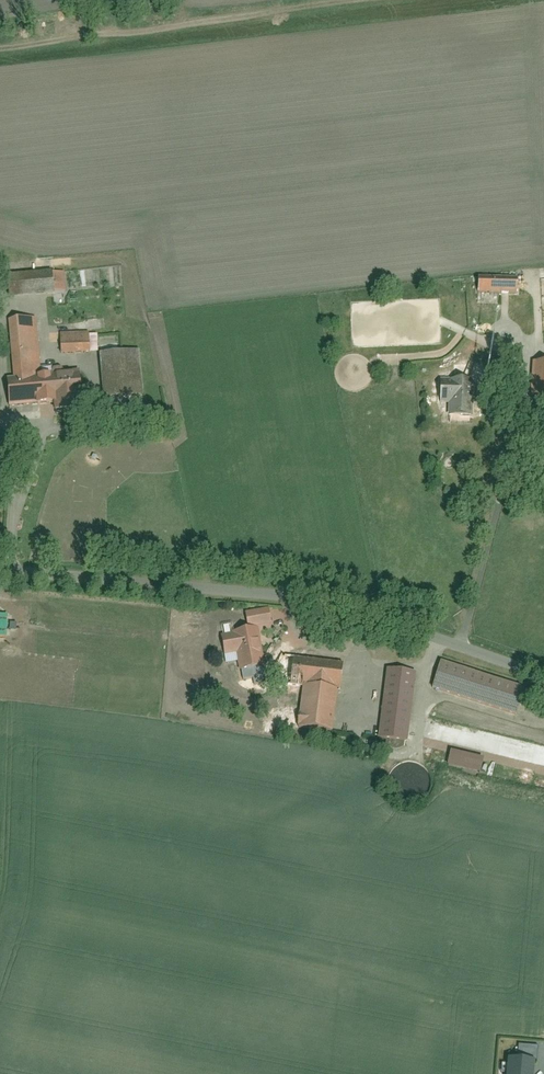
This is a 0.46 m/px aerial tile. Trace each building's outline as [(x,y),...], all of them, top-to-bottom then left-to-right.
[(63,268),(4,274),(7,300),(66,293),(63,268)] [(517,278),(477,277),(477,293),(516,294),(517,278)] [(8,376),(11,406),(55,403),(56,411),(83,409),(80,371),(41,374),(37,318),(10,320),(14,376),(8,376)] [(97,332),(60,334),(61,353),(98,351),(97,332)] [(140,350),(101,353),(105,399),(144,395),(140,350)] [(532,362),(529,399),(543,400),(543,363),(532,362)] [(472,417),(473,380),(439,380),(439,402),(447,403),(447,416),(472,417)] [(258,627),(219,633),(223,658),(241,656),(244,678),(264,675),(258,627)] [(346,661),(282,654),(279,685),(303,687),(300,719),(273,717),(273,729),(334,737),(346,661)] [(527,687),(442,655),(431,684),(517,716),(527,687)] [(415,670),(387,667),(381,745),(409,747),(415,670)] [(487,774),(490,758),(456,751),(453,767),(487,774)] [(537,1050),(519,1049),(519,1056),(508,1055),(506,1073),(536,1073),(537,1050)]
